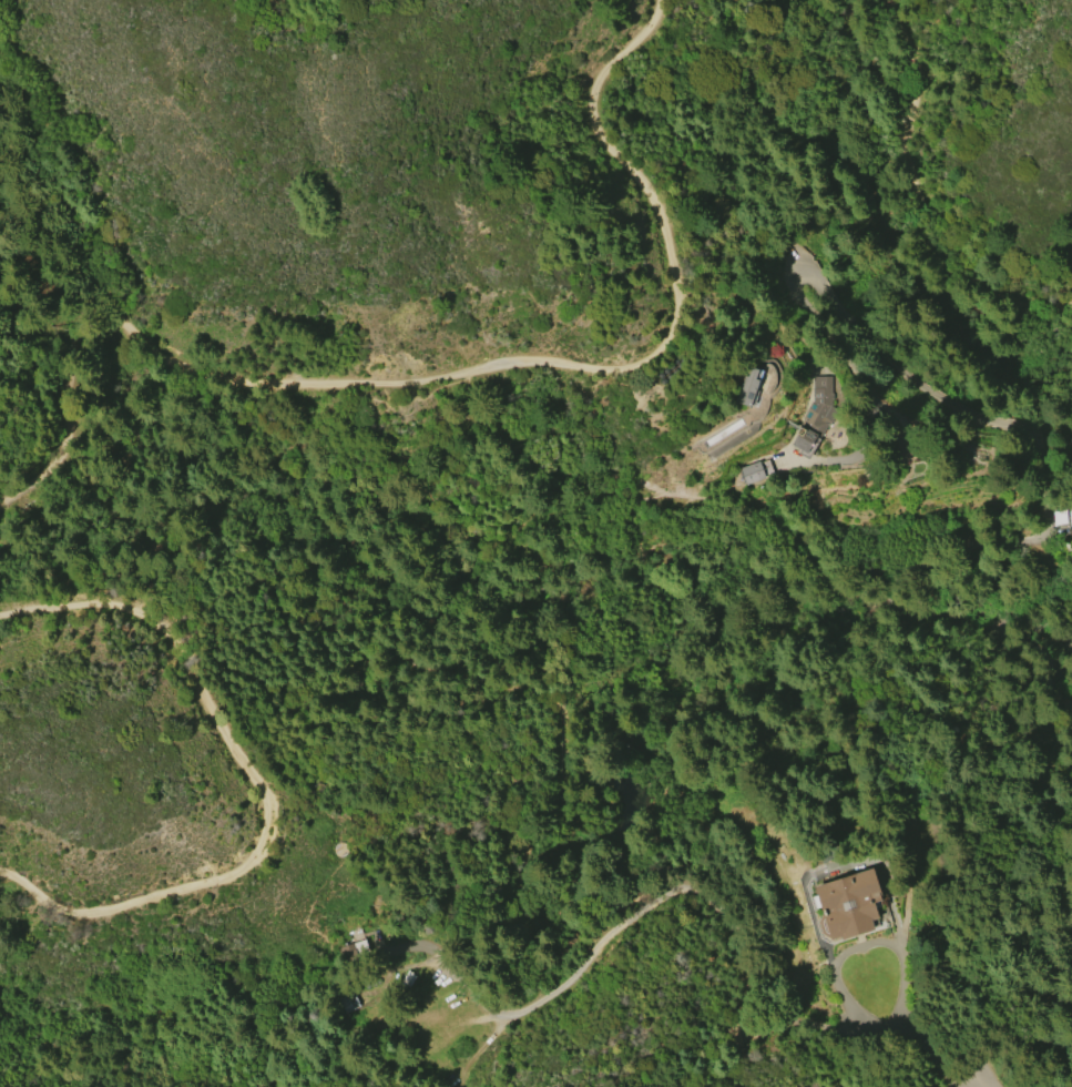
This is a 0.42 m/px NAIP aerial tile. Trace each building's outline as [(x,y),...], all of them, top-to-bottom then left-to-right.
[(751,406),(734,402),(741,383),(743,383),(745,375),(747,376),(751,367),(763,372),(770,375),(765,390),(756,388),(755,389),(758,390),(754,405),(752,404),(751,406)] [(807,459),(796,454),(798,450),(789,445),(795,435),(799,438),(805,428),(798,425),(802,418),(800,418),(809,402),(811,402),(811,376),(829,376),(829,406),(827,406),(825,409),(833,414),(807,459)] [(739,468),(758,461),(765,478),(745,485),(739,468)] [(811,885),(872,866),(882,896),(879,897),(880,900),(874,902),(879,918),(871,921),(875,929),(841,941),(839,937),(830,939),(821,934),(817,922),(820,915),(811,885)]
